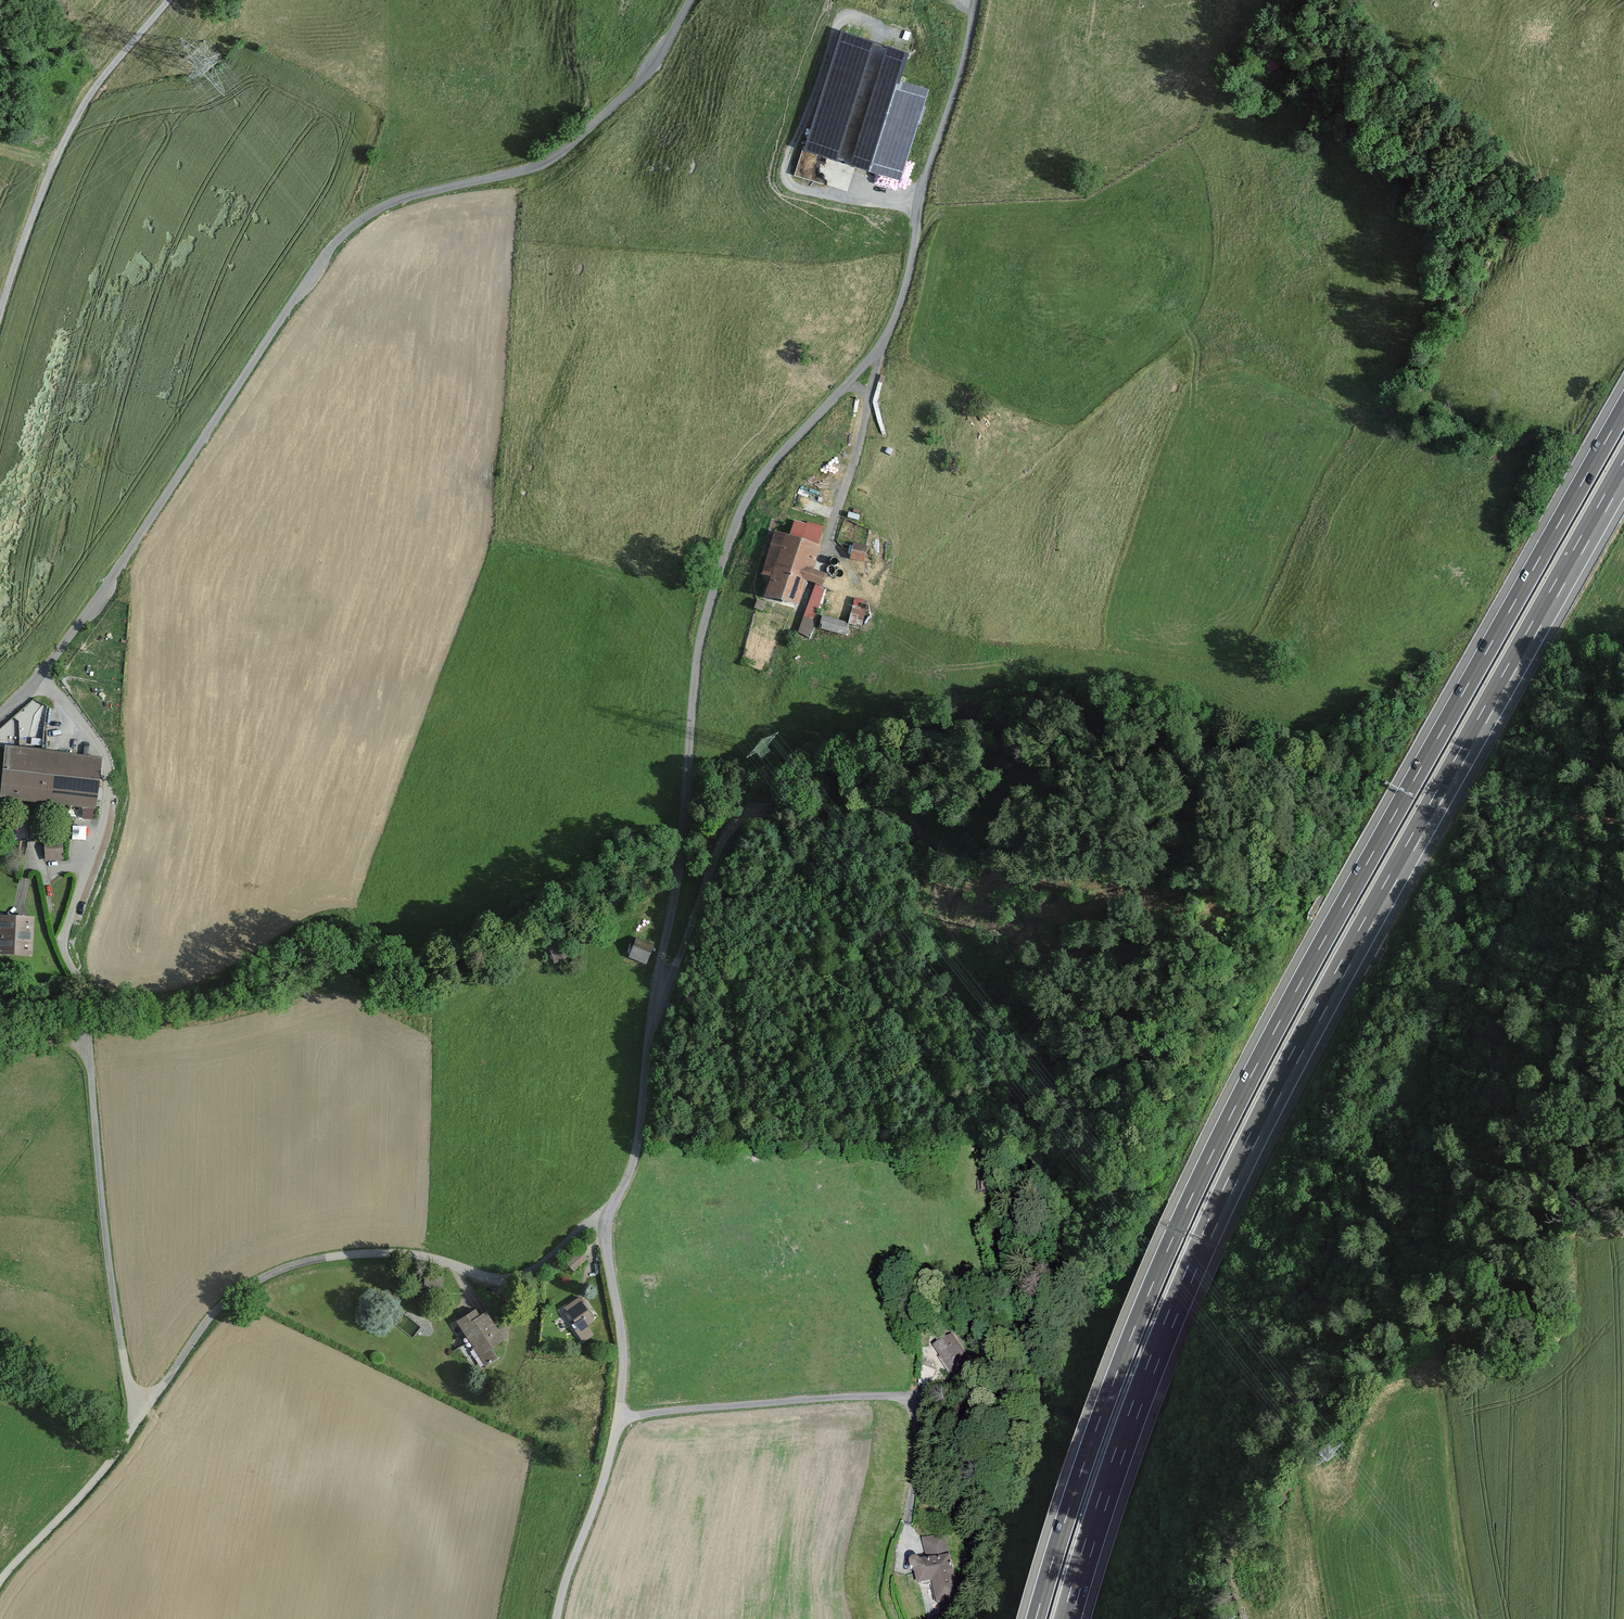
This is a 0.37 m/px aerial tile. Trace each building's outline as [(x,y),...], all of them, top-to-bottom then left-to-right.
[(872,36),(839,26),(804,145),(837,154),(872,36)] [(910,47),(887,40),(846,162),(901,180),(930,91),(899,81),(910,47)] [(821,527),(806,523),(805,526),(792,521),(787,537),(773,532),(759,574),(769,577),(763,595),(794,605),(802,581),(819,586),(823,576),(809,571),(817,547),(815,546),(821,527)] [(865,546),(851,543),(848,560),(862,562),(865,546)] [(855,596),(850,625),(864,627),(869,599),(855,596)] [(844,635),(847,623),(821,617),(818,629),(844,635)] [(3,751),(0,785),(0,801),(93,809),(98,760),(3,751)] [(61,838),(46,838),(46,858),(62,858),(61,838)] [(0,916),(0,949),(30,952),(33,918),(0,916)] [(650,945),(635,939),(629,955),(643,961),(650,945)] [(564,1264),(572,1272),(586,1259),(579,1252),(564,1264)] [(579,1296),(562,1307),(576,1328),(573,1330),(581,1342),(591,1335),(586,1327),(593,1322),(581,1304),(584,1302),(579,1296)] [(476,1310),(458,1321),(484,1366),(498,1358),(493,1350),(505,1343),(488,1313),(481,1317),(476,1310)] [(952,1338),(934,1349),(950,1375),(968,1364),(952,1338)] [(921,1557),(919,1556),(917,1555),(916,1554),(914,1554),(912,1555),(910,1556),(909,1558),(909,1560),(909,1562),(911,1565),(913,1566),(914,1568),(914,1571),(915,1573),(916,1578),(917,1582),(931,1580),(935,1602),(960,1600),(944,1533),(922,1537),(926,1556),(924,1557),(921,1557)]
